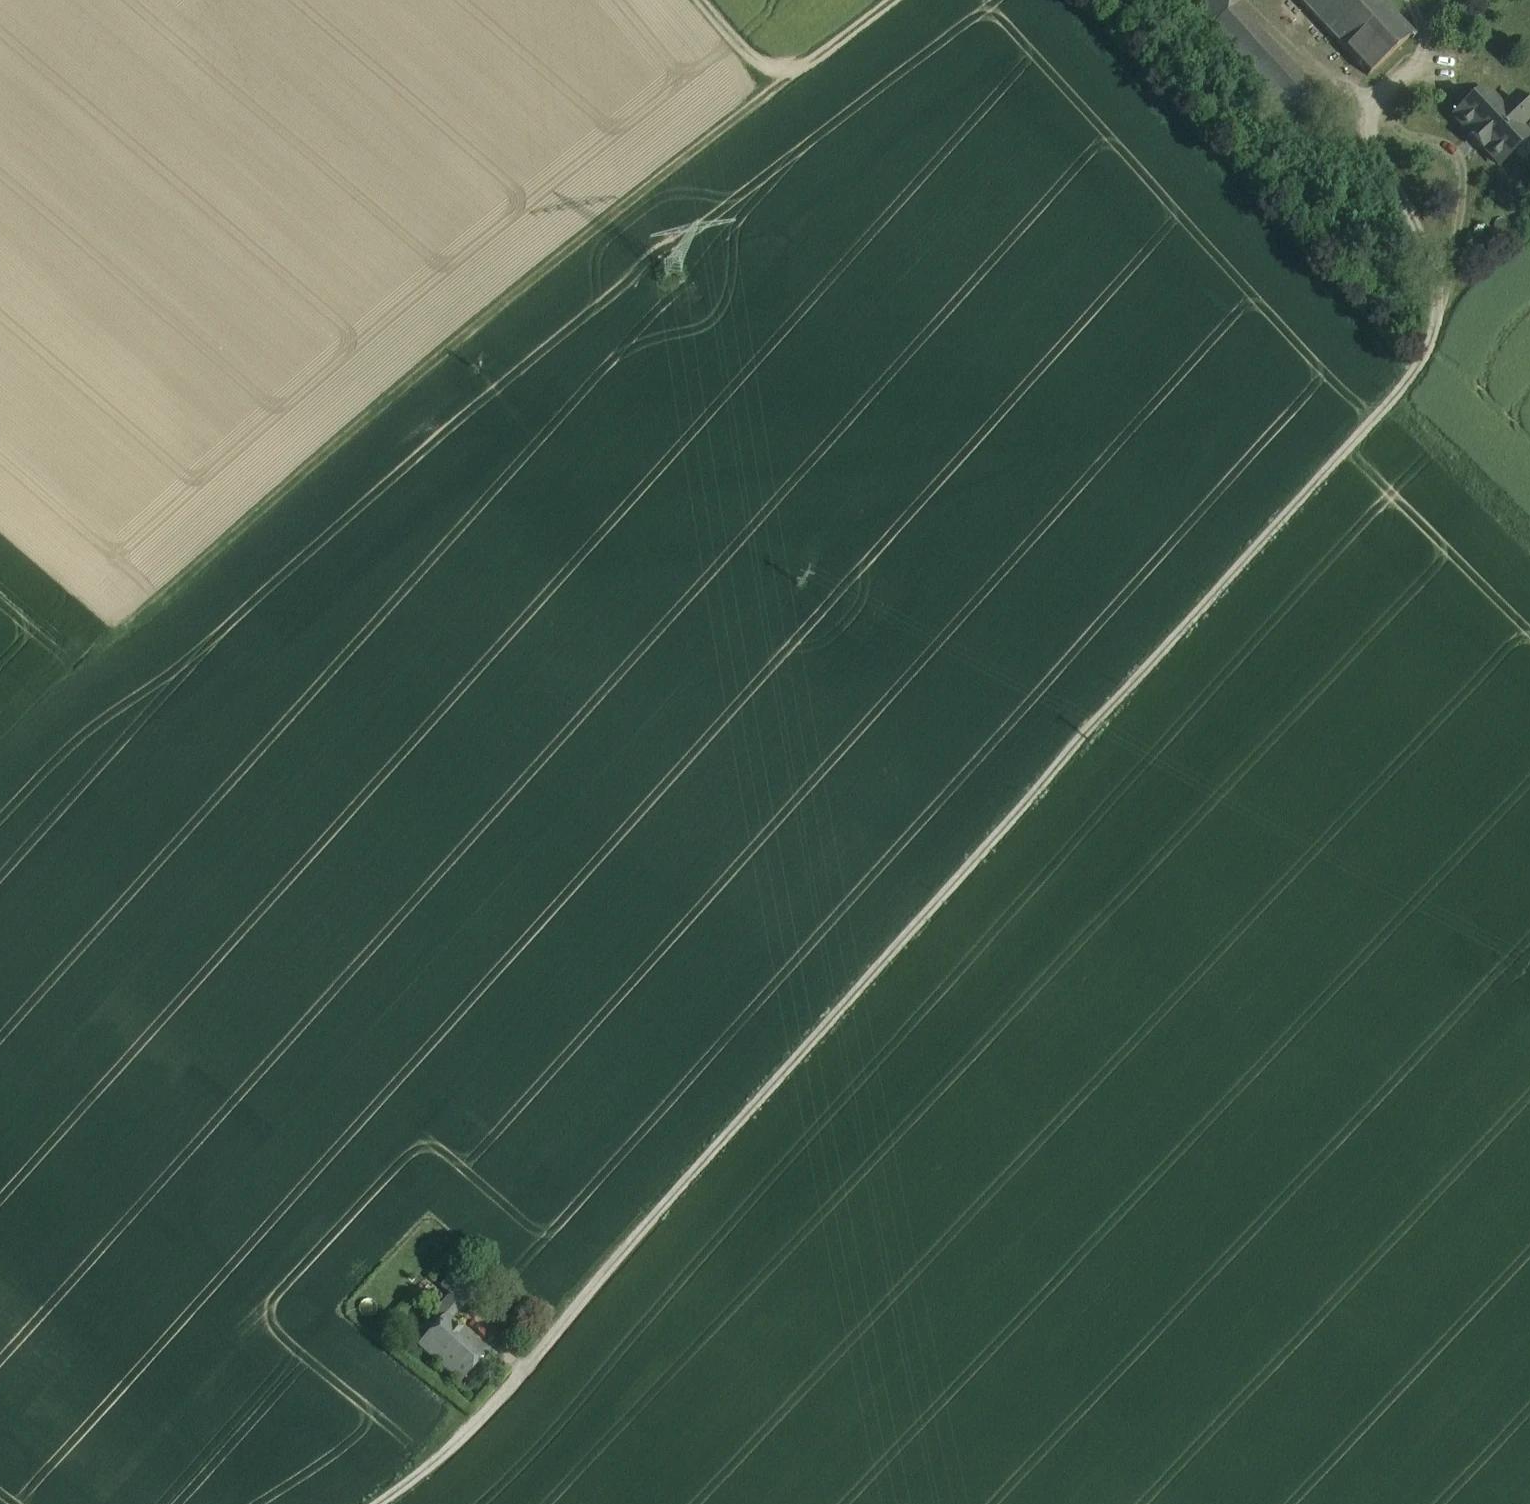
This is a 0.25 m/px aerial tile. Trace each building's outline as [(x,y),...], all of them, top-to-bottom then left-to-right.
[(1212,26),(1234,6),(1235,7),(1243,0),(1188,0),(1212,26)] [(1378,0),(1298,0),(1368,75),(1368,76),(1369,77),(1410,38),(1412,41),(1414,39),(1414,38),(1378,0)] [(1317,96),(1257,32),(1235,7),(1234,6),(1212,26),(1235,50),(1230,55),(1291,121),(1317,96)] [(1487,96),(1476,105),(1472,101),(1454,118),(1470,136),(1468,138),(1480,151),(1482,149),(1499,166),(1528,139),(1518,129),(1529,118),(1529,116),(1515,100),(1502,112),(1487,96)] [(456,1273),(444,1287),(462,1303),(475,1290),(456,1273)] [(488,1353),(446,1315),(418,1346),(460,1384),(488,1353)]
